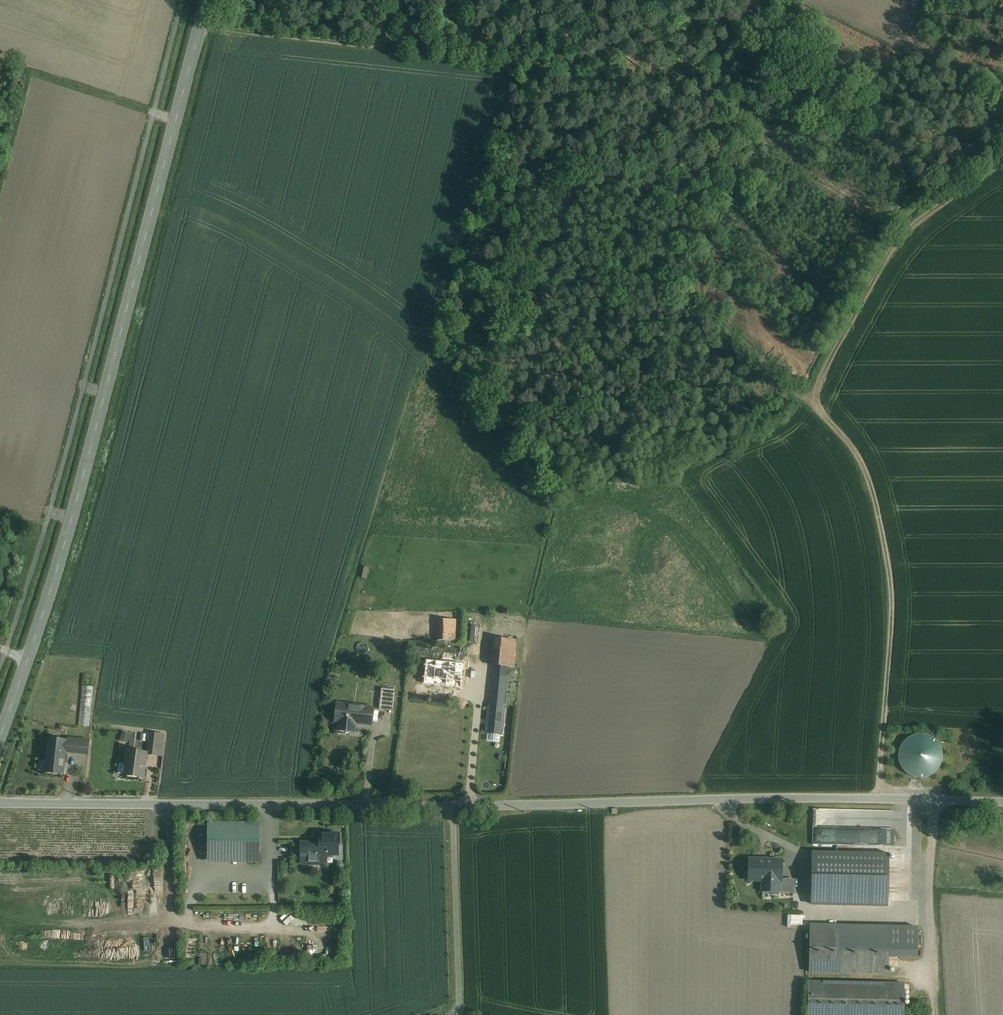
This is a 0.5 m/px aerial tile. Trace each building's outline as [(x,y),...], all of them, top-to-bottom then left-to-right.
[(369,568),(365,566),(361,578),(366,579),(369,568)] [(455,641),(456,620),(439,619),(438,634),(438,641),(455,641)] [(467,641),(475,642),(478,625),(471,624),(467,641)] [(516,640),(495,638),(492,666),(495,666),(507,667),(513,668),(516,640)] [(452,663),(426,660),(424,684),(450,687),(452,663)] [(473,665),(452,663),(450,687),(471,689),(473,665)] [(507,667),(495,666),(491,706),(503,707),(507,667)] [(90,721),(94,681),(83,680),(79,720),(90,721)] [(393,711),(395,690),(382,689),(379,709),(393,711)] [(373,708),(337,704),(335,721),(339,722),(338,730),(355,732),(355,723),(371,725),(373,708)] [(491,706),(489,706),(487,733),(502,734),(504,707),(503,707),(491,706)] [(914,775),(920,776),(927,775),(933,772),(938,767),(941,761),(943,755),(942,748),(939,741),(934,736),(927,732),(920,731),(913,733),(906,736),(901,742),(899,748),(898,755),(900,761),(903,767),(908,772),(914,775)] [(122,732),(122,747),(130,747),(130,732),(122,732)] [(164,756),(166,733),(150,732),(148,755),(164,756)] [(67,740),(49,738),(45,773),(63,775),(66,742),(66,743),(67,740)] [(144,753),(127,750),(124,775),(143,777),(144,768),(143,768),(144,753)] [(882,828),(883,810),(816,809),(814,809),(814,842),(828,842),(828,839),(825,839),(834,836),(835,837),(840,835),(840,828),(847,828),(848,830),(855,828),(857,834),(859,834),(859,831),(866,828),(880,829),(880,835),(884,834),(885,837),(890,837),(891,829),(894,841),(895,828),(882,828)] [(259,824),(208,823),(208,853),(248,853),(248,862),(259,862),(259,824)] [(338,834),(319,834),(319,843),(326,843),(326,854),(338,854),(338,834)] [(319,843),(301,843),(301,862),(309,862),(309,863),(309,865),(318,865),(318,863),(318,862),(326,862),(326,854),(326,843),(319,843)] [(887,854),(810,852),(809,904),(886,906),(887,854)] [(782,861),(749,860),(749,880),(782,880),(782,861)] [(804,925),(804,914),(788,915),(788,926),(804,925)] [(808,926),(807,973),(886,975),(887,951),(840,950),(840,927),(808,926)] [(807,1014),(902,1014),(903,984),(808,982),(807,1014)]
